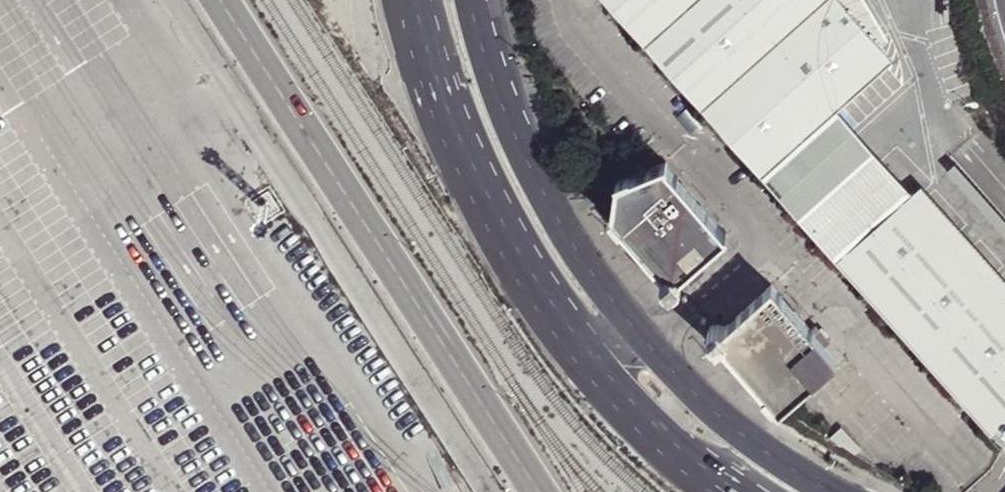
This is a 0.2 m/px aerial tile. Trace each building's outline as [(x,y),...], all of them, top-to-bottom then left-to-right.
[(767,178),(845,110),(900,62),(888,49),(846,0),(612,0),(767,178)] [(888,49),(896,42),(872,0),(846,0),(888,49)] [(767,178),(840,262),(918,194),(845,110),(767,178)] [(667,160),(618,179),(610,213),(662,274),(659,276),(658,282),(659,288),(661,291),(665,293),(671,294),(675,292),(678,289),(680,285),(679,278),(677,275),(728,231),(667,160)] [(1004,293),(1004,278),(926,187),(918,194),(1004,293)] [(840,262),(993,437),(1004,427),(1004,293),(918,194),(840,262)] [(774,406),(776,405),(781,411),(799,395),(839,361),(828,347),(814,331),(775,285),(724,329),(719,326),(715,325),(710,326),(706,331),(704,338),(707,344),(711,346),(715,348),(720,347),(723,345),(768,396),(766,397),(774,406)] [(819,326),(814,331),(828,347),(833,343),(819,326)]
